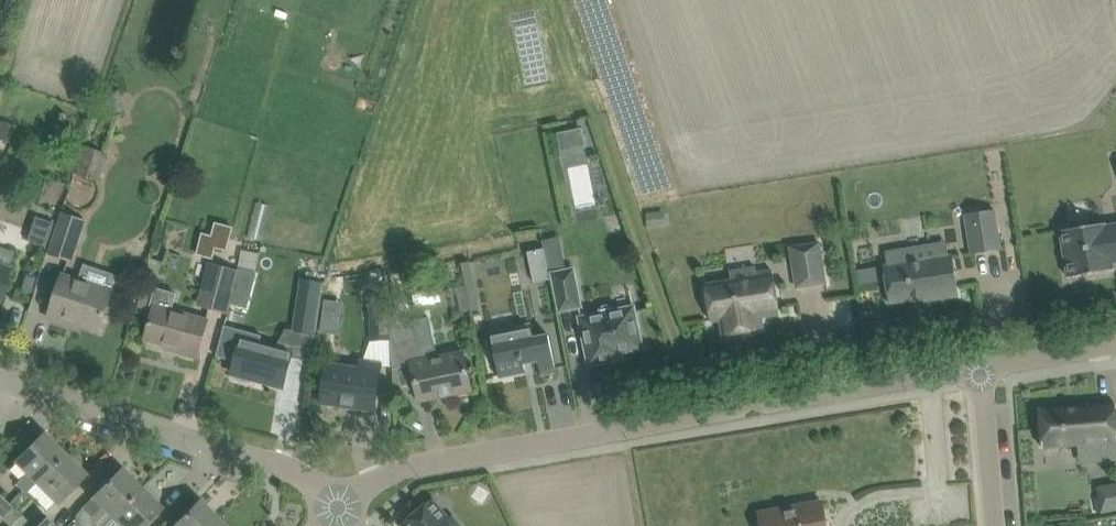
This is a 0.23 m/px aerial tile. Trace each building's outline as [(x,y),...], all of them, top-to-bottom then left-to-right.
[(121,90),(108,94),(113,113),(124,110),(126,110),(121,90)] [(0,126),(0,139),(12,143),(17,126),(1,121),(0,126)] [(565,130),(568,149),(594,144),(591,126),(565,130)] [(77,172),(100,180),(109,154),(86,146),(77,172)] [(981,230),(967,232),(971,253),(1003,248),(997,208),(978,211),(981,230)] [(64,213),(51,253),(72,260),(86,220),(64,213)] [(664,213),(646,214),(647,230),(665,229),(664,213)] [(35,215),(27,240),(47,246),(55,222),(35,215)] [(203,232),(197,254),(213,259),(217,248),(228,251),(234,227),(216,221),(212,234),(203,232)] [(1115,262),(1115,227),(1108,228),(1107,223),(1061,230),(1069,277),(1114,269),(1113,262),(1115,262)] [(791,247),(797,286),(827,282),(820,242),(791,247)] [(908,262),(884,266),(890,303),(923,298),(924,301),(960,296),(953,257),(937,259),(935,246),(906,250),(908,262)] [(5,282),(10,269),(8,268),(10,261),(13,251),(0,247),(0,298),(5,282)] [(151,258),(144,280),(156,283),(163,261),(151,258)] [(467,285),(458,287),(463,312),(472,310),(480,308),(471,261),(462,263),(467,285)] [(210,262),(199,304),(230,312),(232,303),(237,283),(240,270),(238,269),(210,262)] [(553,271),(551,272),(559,312),(584,307),(575,266),(571,267),(553,271)] [(860,284),(879,281),(876,266),(858,269),(860,284)] [(237,283),(232,303),(247,307),(257,270),(241,267),(240,270),(237,283)] [(733,280),(706,284),(712,321),(721,320),(724,335),(764,328),(763,317),(780,314),(773,270),(756,273),(758,281),(734,285),(733,280)] [(63,275),(56,296),(49,316),(70,324),(72,320),(101,329),(113,292),(63,275)] [(322,282),(302,279),(294,330),(314,333),(322,282)] [(147,316),(152,318),(146,338),(175,346),(174,350),(199,357),(209,319),(173,310),(177,293),(155,287),(147,316)] [(371,340),(391,338),(389,299),(369,300),(371,340)] [(635,306),(614,310),(613,305),(608,304),(602,305),(600,309),(599,313),(581,317),(590,365),(612,360),(611,354),(643,347),(642,342),(644,337),(643,333),(639,329),(635,306)] [(419,320),(392,325),(394,363),(412,359),(420,400),(472,389),(464,351),(432,357),(431,351),(425,352),(419,320)] [(225,325),(217,355),(236,360),(232,372),(237,374),(236,377),(237,377),(239,379),(241,380),(243,381),(246,381),(249,381),(251,381),(252,378),(285,387),(290,365),(293,357),(294,351),(277,347),(260,342),(262,335),(225,325)] [(517,328),(491,333),(495,352),(499,374),(500,377),(527,372),(526,369),(525,364),(525,361),(538,358),(539,361),(542,375),(557,372),(553,350),(550,337),(550,334),(536,337),(534,325),(517,328)] [(328,362),(326,380),(323,401),(375,409),(382,362),(364,360),(363,367),(328,362)] [(1115,458),(1115,402),(1040,409),(1043,447),(1097,443),(1099,460),(1115,458)] [(17,484),(26,493),(64,454),(43,434),(17,460),(29,473),(17,484)] [(64,454),(26,493),(27,493),(28,491),(47,510),(57,500),(59,502),(85,475),(64,454)] [(102,506),(113,517),(142,488),(121,468),(83,507),(92,517),(102,506)] [(1098,487),(1100,498),(1096,499),(1098,512),(1115,509),(1115,484),(1098,487)] [(142,488),(113,517),(122,525),(144,525),(162,508),(142,488)] [(2,517),(12,506),(0,495),(0,515),(2,517)] [(404,524),(406,525),(461,525),(453,516),(449,520),(432,500),(404,524)] [(220,521),(199,501),(174,525),(215,525),(220,521)] [(827,523),(823,501),(760,513),(763,525),(827,525),(827,523)] [(12,506),(2,517),(11,525),(21,515),(12,506)] [(41,511),(25,525),(47,525),(52,521),(41,511)]
